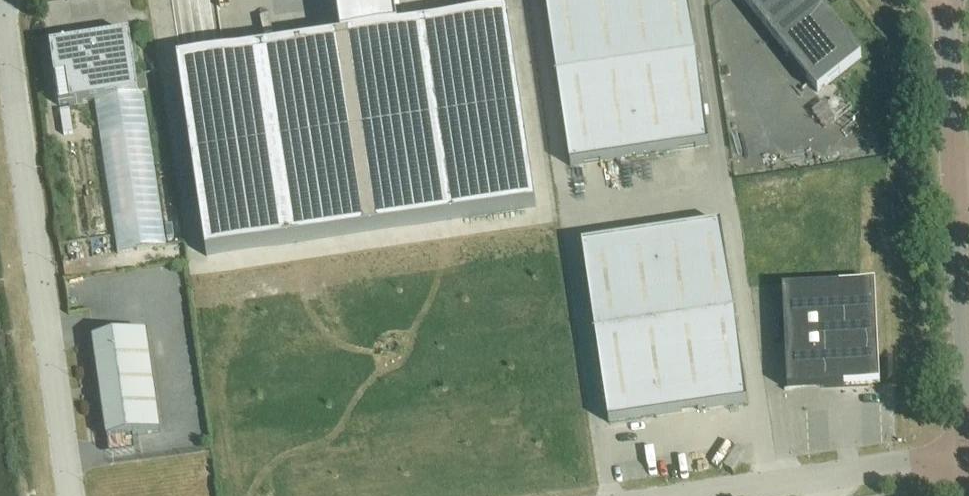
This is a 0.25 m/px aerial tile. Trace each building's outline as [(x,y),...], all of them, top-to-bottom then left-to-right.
[(557,77),(555,78),(556,79),(558,79),(571,168),(710,146),(697,58),(699,58),(698,56),(697,56),(688,0),(546,0),(557,77)] [(818,93),(862,58),(824,10),(832,3),(830,0),(744,0),(818,93)] [(508,16),(179,65),(208,260),(537,211),(508,16)] [(136,77),(130,36),(51,48),(60,107),(95,102),(118,254),(166,247),(143,96),(139,97),(138,93),(136,77)] [(145,76),(136,77),(138,93),(148,92),(145,76)] [(722,225),(583,246),(596,334),(594,335),(594,336),(596,336),(609,424),(748,404),(735,315),(737,315),(737,314),(735,314),(722,225)] [(783,290),(787,391),(880,386),(875,285),(783,290)] [(93,338),(108,441),(161,433),(146,331),(93,338)]
